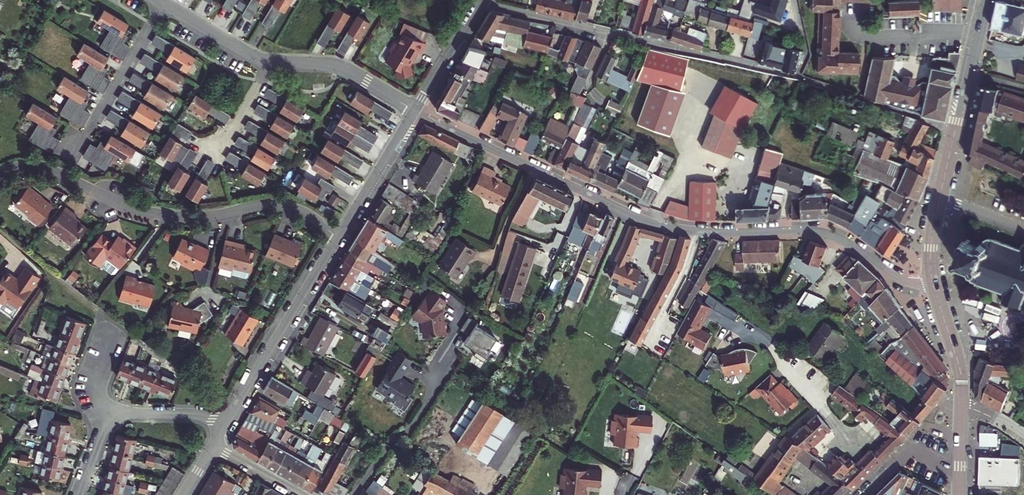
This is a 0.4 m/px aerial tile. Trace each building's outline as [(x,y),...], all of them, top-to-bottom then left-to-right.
[(243,8),(250,12),(257,0),(247,0),(243,8)] [(262,16),(270,20),(278,7),(277,6),(279,2),(285,5),(288,0),(272,0),(262,16)] [(350,7),(338,0),(318,35),(325,39),(333,26),(332,26),(335,21),(340,24),(350,7)] [(576,14),(580,0),(537,0),(536,4),(576,14)] [(591,0),(580,0),(576,14),(587,17),(591,0)] [(641,30),(650,0),(639,0),(631,27),(641,30)] [(664,5),(651,0),(650,0),(641,30),(662,35),(666,21),(657,19),(660,9),(662,10),(664,5)] [(685,0),(651,0),(681,10),(685,0)] [(725,24),(730,9),(725,7),(702,0),(685,0),(681,10),(725,24)] [(725,7),(730,9),(748,15),(750,8),(751,8),(739,4),(727,0),(725,7)] [(779,15),(784,0),(753,0),(751,6),(779,15)] [(808,5),(817,5),(815,50),(814,50),(813,67),(856,69),(857,48),(834,47),(835,43),(836,43),(838,10),(834,10),(834,6),(838,6),(838,0),(808,0),(808,5)] [(918,0),(886,0),(887,10),(918,10),(918,0)] [(1004,0),(1001,0),(995,26),(1023,33),(1023,4),(1004,0)] [(129,20),(105,6),(98,17),(112,26),(111,28),(110,28),(102,42),(123,55),(130,43),(123,38),(127,32),(123,30),(129,20)] [(526,26),(529,16),(509,14),(509,11),(489,6),(475,29),(502,37),(504,32),(501,31),(490,27),(494,20),(506,24),(516,26),(525,28),(526,26)] [(370,15),(358,8),(337,43),(345,47),(353,34),(352,33),(354,29),(360,32),(370,15)] [(747,32),(752,16),(748,15),(730,9),(725,24),(747,32)] [(414,32),(402,27),(406,16),(394,12),(390,22),(394,24),(388,33),(386,32),(382,39),(383,42),(377,52),(387,58),(390,67),(403,64),(400,52),(403,47),(405,48),(408,42),(410,43),(417,33),(414,32)] [(406,16),(402,27),(414,32),(418,21),(406,16)] [(754,36),(760,18),(752,16),(747,32),(747,33),(754,36)] [(667,34),(698,44),(703,29),(677,21),(673,22),(671,24),(667,34)] [(525,28),(516,26),(506,24),(504,32),(502,37),(512,39),(514,40),(521,42),(522,40),(525,28)] [(564,53),(567,54),(577,30),(578,29),(566,25),(557,45),(553,43),(556,34),(551,32),(545,46),(544,48),(564,53)] [(545,46),(551,32),(526,26),(525,28),(522,40),(545,46)] [(195,52),(157,30),(153,37),(171,48),(167,54),(187,66),(195,52)] [(591,59),(600,40),(585,32),(585,34),(577,30),(567,54),(569,55),(571,51),(582,55),(591,59)] [(500,44),(512,47),(514,40),(512,39),(502,37),(500,44)] [(785,52),(787,44),(767,38),(760,59),(779,65),(783,51),(785,52)] [(109,53),(85,39),(78,51),(93,59),(91,62),(90,61),(82,75),(103,88),(111,76),(103,72),(107,65),(103,63),(109,53)] [(460,54),(461,54),(488,65),(492,58),(481,54),(485,46),(467,41),(460,54)] [(781,65),(792,68),(795,57),(798,59),(801,51),(800,48),(787,44),(785,52),(781,65)] [(872,52),(863,91),(921,109),(942,114),(959,47),(954,47),(948,47),(946,53),(934,53),(928,78),(923,77),(917,81),(915,81),(915,79),(912,73),(906,72),(901,76),(900,78),(898,77),(895,71),(890,70),(894,52),(872,52)] [(184,71),(146,49),(141,56),(159,67),(156,73),(176,85),(184,71)] [(594,70),(629,88),(641,63),(632,59),(624,74),(609,66),(614,54),(604,49),(594,70)] [(689,59),(648,49),(637,80),(681,91),(689,59)] [(591,59),(582,55),(571,51),(569,55),(558,81),(570,85),(577,87),(591,59)] [(506,56),(494,52),(492,58),(504,62),(506,56)] [(461,54),(455,65),(471,72),(483,77),(488,65),(461,54)] [(1011,78),(1023,82),(1023,66),(1016,63),(1011,78)] [(455,65),(452,71),(463,78),(462,81),(465,83),(471,72),(455,65)] [(173,90),(135,67),(130,75),(148,86),(145,92),(165,104),(173,90)] [(452,71),(445,82),(460,89),(462,81),(463,78),(452,71)] [(89,87),(65,72),(58,84),(73,93),(71,95),(70,94),(62,109),(84,121),(91,109),(84,105),(87,99),(84,96),(89,87)] [(460,89),(456,99),(462,101),(464,95),(460,93),(465,83),(462,81),(460,89)] [(976,153),(979,139),(986,114),(991,115),(994,105),(1023,115),(1023,96),(1001,88),(1001,87),(978,81),(965,147),(971,150),(976,153)] [(445,82),(440,91),(456,99),(460,89),(445,82)] [(755,99),(723,82),(708,108),(712,110),(699,143),(729,155),(737,132),(755,99)] [(577,87),(570,85),(566,95),(580,99),(580,98),(585,89),(577,87)] [(162,109),(124,86),(119,94),(137,105),(133,111),(154,123),(162,109)] [(231,109),(196,89),(189,101),(206,111),(209,105),(214,108),(213,109),(226,117),(231,109)] [(302,110),(268,89),(263,97),(277,105),(277,104),(282,107),(278,112),(295,122),(302,110)] [(435,105),(455,115),(462,101),(456,99),(440,91),(434,101),(435,105)] [(392,112),(357,92),(350,103),(367,113),(370,108),(375,111),(374,112),(387,120),(392,112)] [(507,116),(497,136),(521,147),(526,137),(515,132),(525,111),(495,96),(478,126),(487,131),(498,111),(507,116)] [(608,96),(603,106),(616,112),(621,103),(608,96)] [(551,158),(565,165),(576,141),(594,105),(580,98),(580,99),(568,123),(566,127),(558,143),(558,144),(551,158)] [(58,113),(33,99),(26,110),(41,119),(40,121),(39,121),(30,135),(52,148),(59,136),(52,131),(56,125),(52,123),(58,113)] [(151,128),(112,105),(108,113),(126,124),(122,130),(142,142),(151,128)] [(293,126),(258,106),(254,113),(267,121),(268,120),(272,123),(269,128),(286,138),(293,126)] [(362,122),(345,112),(338,124),(373,144),(377,137),(364,129),(363,130),(359,127),(362,122)] [(916,115),(906,112),(900,124),(908,128),(902,140),(932,152),(934,145),(918,138),(926,121),(916,115)] [(549,113),(547,117),(566,127),(568,123),(549,113)] [(539,134),(558,143),(566,127),(547,117),(539,134)] [(855,142),(862,145),(863,145),(863,144),(886,153),(893,137),(869,127),(864,138),(854,135),(857,127),(831,117),(825,130),(855,142)] [(179,118),(161,148),(173,155),(174,154),(181,158),(189,144),(182,140),(183,138),(178,135),(181,129),(188,133),(192,126),(179,118)] [(419,129),(447,142),(452,133),(424,120),(419,129)] [(283,142),(249,122),(244,129),(257,137),(258,136),(262,139),(259,144),(276,154),(283,142)] [(373,144),(338,124),(331,136),(348,146),(351,141),(355,143),(355,144),(368,152),(373,144)] [(587,176),(588,174),(600,151),(608,131),(592,126),(589,132),(592,134),(587,146),(576,141),(565,165),(587,176)] [(146,151),(113,131),(107,140),(103,138),(99,144),(92,140),(85,152),(106,165),(115,151),(114,150),(115,148),(140,162),(146,151)] [(447,142),(453,146),(457,136),(452,133),(447,142)] [(529,133),(523,149),(533,152),(538,137),(529,133)] [(453,146),(463,151),(468,142),(457,136),(453,146)] [(274,158),(239,138),(235,145),(248,153),(248,152),(253,155),(250,160),(267,170),(274,158)] [(1023,176),(1023,161),(979,139),(976,153),(984,157),(1023,176)] [(328,140),(321,152),(338,162),(341,157),(346,159),(345,160),(359,168),(363,161),(328,140)] [(927,170),(932,152),(902,140),(899,149),(917,157),(914,165),(927,170)] [(545,155),(551,158),(558,144),(554,142),(550,146),(545,155)] [(739,217),(762,215),(761,210),(771,179),(778,158),(781,148),(765,142),(754,173),(756,174),(751,190),(749,190),(744,204),(732,204),(732,217),(739,217)] [(918,194),(927,170),(914,165),(863,145),(862,145),(855,142),(851,152),(843,149),(840,157),(848,160),(847,162),(907,180),(904,185),(907,186),(906,189),(918,194)] [(181,158),(169,178),(181,185),(191,169),(186,165),(188,161),(189,162),(197,148),(190,144),(189,144),(181,158)] [(624,144),(616,159),(625,163),(629,155),(632,148),(624,144)] [(669,159),(672,153),(656,145),(654,149),(653,149),(646,163),(629,155),(616,180),(640,193),(637,199),(648,204),(661,177),(650,172),(659,154),(669,159)] [(416,179),(441,192),(456,159),(434,149),(422,174),(419,173),(416,179)] [(972,161),(976,153),(971,150),(967,158),(972,161)] [(588,174),(604,183),(610,172),(603,168),(610,156),(600,151),(588,174)] [(265,174),(230,153),(225,161),(239,169),(239,168),(244,171),(241,176),(258,186),(265,174)] [(984,157),(976,153),(972,161),(981,164),(984,157)] [(208,172),(215,159),(208,155),(187,189),(199,196),(209,179),(204,176),(207,172),(208,172)] [(349,184),(353,177),(319,156),(312,168),(329,178),(332,173),(336,176),(336,177),(349,184)] [(802,179),(810,182),(814,170),(778,158),(771,179),(783,183),(799,187),(802,179)] [(613,187),(616,180),(625,163),(616,159),(610,172),(604,183),(613,187)] [(470,186),(500,201),(509,182),(492,174),(495,168),(483,162),(470,186)] [(845,166),(881,178),(906,189),(907,186),(904,185),(907,180),(847,162),(845,166)] [(818,185),(822,173),(814,170),(810,182),(818,185)] [(517,207),(528,212),(539,193),(564,205),(572,191),(535,173),(517,207)] [(667,195),(662,210),(686,215),(712,216),(713,178),(686,177),(685,201),(667,195)] [(899,226),(913,201),(902,196),(906,189),(881,178),(876,190),(887,201),(889,198),(896,203),(887,219),(889,220),(890,219),(899,226)] [(305,179),(298,191),(315,201),(318,196),(324,199),(327,193),(330,194),(335,187),(321,179),(317,186),(305,179)] [(777,214),(783,183),(771,179),(761,210),(762,215),(777,214)] [(382,190),(391,196),(397,187),(388,181),(382,190)] [(40,220),(53,203),(41,194),(40,194),(37,192),(38,190),(29,183),(15,202),(28,211),(28,214),(33,218),(36,217),(40,220)] [(391,196),(410,209),(416,199),(397,187),(391,196)] [(797,213),(822,211),(831,189),(807,190),(796,196),(796,201),(797,213)] [(822,211),(845,221),(854,209),(833,199),(836,192),(831,189),(822,211)] [(913,201),(918,194),(906,189),(902,196),(913,201)] [(902,227),(899,226),(890,219),(889,220),(880,214),(876,219),(886,226),(883,229),(879,226),(876,230),(864,221),(873,208),(878,200),(866,190),(845,221),(886,251),(902,227)] [(333,195),(329,203),(337,208),(342,200),(333,195)] [(391,201),(381,195),(369,214),(385,225),(388,221),(382,217),(391,201)] [(788,213),(797,213),(796,201),(787,201),(787,208),(788,213)] [(73,242),(87,224),(74,215),(76,212),(65,203),(49,224),(73,242)] [(571,221),(581,225),(587,210),(577,206),(571,221)] [(587,243),(600,212),(588,208),(581,225),(587,228),(582,242),(587,243)] [(883,229),(886,226),(876,219),(880,214),(873,208),(864,221),(876,230),(879,226),(883,229)] [(565,297),(574,301),(597,246),(599,247),(613,213),(604,209),(602,213),(600,212),(587,243),(565,297)] [(367,213),(354,235),(371,246),(372,247),(382,232),(397,241),(400,235),(385,225),(369,214),(367,213)] [(639,229),(650,233),(654,225),(631,217),(613,257),(612,257),(606,270),(623,278),(630,264),(625,261),(639,229)] [(654,225),(650,233),(660,237),(663,228),(654,225)] [(664,263),(675,231),(663,228),(660,237),(649,267),(660,269),(664,263)] [(106,254),(120,265),(136,244),(127,238),(126,239),(117,232),(112,239),(101,230),(85,251),(99,262),(106,254)] [(292,239),(274,231),(266,252),(293,263),(303,240),(293,235),(292,239)] [(678,232),(667,263),(678,267),(689,234),(678,232)] [(437,262),(455,274),(468,253),(470,254),(475,246),(456,233),(437,262)] [(194,263),(198,265),(207,244),(194,239),(193,240),(179,234),(170,253),(179,257),(178,259),(192,265),(194,263)] [(354,235),(348,244),(365,256),(376,262),(386,269),(390,264),(369,250),(371,246),(354,235)] [(250,267),(252,268),(257,247),(240,243),(240,240),(226,236),(219,262),(234,266),(233,271),(248,275),(250,267)] [(717,251),(724,238),(712,236),(707,245),(717,251)] [(742,259),(778,258),(777,236),(741,238),(741,250),(733,251),(733,267),(742,267),(742,259)] [(816,240),(808,237),(802,256),(793,253),(788,263),(804,272),(810,259),(816,240)] [(957,240),(956,244),(960,245),(955,260),(951,258),(950,261),(954,263),(952,267),(956,268),(958,264),(971,269),(969,273),(968,272),(966,278),(969,282),(1002,293),(999,302),(1016,308),(1019,299),(1023,300),(1023,246),(1018,244),(1017,248),(983,237),(978,239),(977,242),(975,241),(973,243),(972,245),(965,242),(966,240),(962,238),(961,241),(957,240)] [(500,291),(517,295),(531,244),(513,238),(500,291)] [(825,242),(816,240),(810,259),(804,272),(812,280),(824,267),(819,262),(825,242)] [(376,262),(365,256),(348,244),(343,254),(360,265),(366,269),(370,272),(376,262)] [(698,284),(717,251),(709,247),(690,280),(698,284)] [(853,304),(865,292),(880,275),(858,255),(849,250),(835,265),(855,284),(851,289),(854,293),(848,300),(853,304)] [(119,265),(106,254),(99,262),(111,271),(114,271),(119,265)] [(366,269),(360,265),(343,254),(337,264),(369,284),(371,280),(363,275),(366,269)] [(35,272),(21,263),(12,278),(8,275),(7,272),(1,268),(0,270),(0,306),(9,312),(35,272)] [(667,263),(653,289),(663,295),(678,267),(667,263)] [(369,284),(337,264),(331,275),(348,285),(364,294),(370,285),(369,284)] [(623,278),(628,281),(635,266),(630,264),(623,278)] [(136,299),(149,303),(155,284),(136,278),(137,276),(126,272),(118,296),(132,300),(136,299)] [(887,284),(880,275),(868,289),(876,296),(887,284)] [(685,309),(698,284),(690,280),(677,304),(685,309)] [(865,292),(886,321),(901,303),(887,284),(876,296),(868,289),(865,292)] [(445,296),(433,286),(425,295),(423,293),(412,308),(422,316),(423,332),(446,330),(445,317),(442,318),(441,307),(438,305),(445,296)] [(797,299),(815,305),(825,294),(806,286),(797,299)] [(358,311),(366,299),(346,287),(339,300),(358,311)] [(628,334),(640,340),(663,295),(653,289),(641,313),(639,312),(628,334)] [(711,302),(695,294),(677,329),(706,343),(712,331),(700,325),(700,323),(702,319),(711,302)] [(197,328),(199,320),(214,310),(205,297),(192,305),(185,304),(181,299),(174,297),(168,322),(179,325),(179,326),(191,328),(191,327),(197,328)] [(43,302),(38,313),(43,315),(47,304),(43,302)] [(880,329),(883,332),(904,310),(900,304),(880,329)] [(242,341),(258,315),(241,305),(226,331),(242,341)] [(892,342),(914,323),(904,310),(883,332),(892,342)] [(63,311),(51,341),(67,348),(79,317),(63,311)] [(38,313),(33,328),(37,330),(43,315),(38,313)] [(302,340),(325,351),(339,322),(321,313),(309,335),(305,334),(302,340)] [(476,319),(467,313),(458,326),(467,331),(462,339),(474,347),(472,351),(482,358),(489,348),(487,347),(494,335),(474,322),(476,319)] [(367,337),(370,339),(381,345),(392,327),(378,319),(367,337)] [(810,347),(827,360),(845,335),(828,322),(810,347)] [(881,351),(887,357),(899,348),(911,358),(919,352),(930,343),(915,322),(892,342),(881,351)] [(132,330),(131,334),(143,343),(145,340),(132,330)] [(44,338),(39,350),(46,353),(62,359),(67,348),(51,341),(44,338)] [(356,366),(365,370),(381,345),(370,339),(356,366)] [(153,346),(145,340),(143,343),(151,350),(153,346)] [(940,357),(930,343),(919,352),(928,365),(940,357)] [(180,367),(153,346),(151,350),(178,370),(180,367)] [(752,362),(755,350),(752,348),(748,347),(742,346),(739,346),(733,348),(730,349),(726,352),(723,355),(714,350),(706,363),(712,367),(718,365),(726,371),(726,372),(727,372),(729,373),(740,372),(742,371),(751,370),(751,363),(752,362)] [(411,354),(399,347),(393,357),(404,365),(411,354)] [(935,403),(947,386),(933,375),(911,358),(899,348),(887,357),(925,394),(935,403)] [(46,353),(42,364),(58,370),(62,359),(46,353)] [(122,356),(115,373),(126,378),(133,360),(122,356)] [(947,366),(940,357),(928,365),(934,373),(933,375),(947,386),(947,373),(944,368),(947,366)] [(992,367),(975,359),(970,369),(972,398),(995,412),(1003,391),(994,387),(998,376),(1006,375),(1006,365),(992,367)] [(9,370),(11,365),(0,360),(0,366),(9,370)] [(145,365),(133,360),(126,378),(138,382),(145,365)] [(306,371),(302,378),(317,387),(312,396),(318,400),(325,404),(329,407),(335,398),(324,391),(337,370),(320,360),(314,369),(311,374),(306,371)] [(42,364),(37,375),(53,382),(58,370),(42,364)] [(176,377),(145,365),(138,382),(169,394),(176,377)] [(407,378),(388,365),(377,382),(396,395),(393,398),(405,406),(413,393),(409,391),(415,382),(407,377),(407,378)] [(306,371),(311,374),(314,369),(309,366),(306,371)] [(857,369),(845,385),(859,395),(871,380),(865,375),(857,369)] [(29,372),(23,387),(37,393),(39,389),(49,393),(53,382),(37,375),(29,372)] [(291,386),(271,374),(263,387),(283,399),(291,386)] [(767,376),(751,392),(755,397),(762,391),(773,403),(775,403),(783,411),(792,403),(794,406),(799,401),(799,397),(789,386),(787,389),(780,382),(776,385),(767,376)] [(889,451),(909,431),(899,423),(859,395),(845,385),(840,381),(832,392),(851,407),(862,418),(866,414),(890,432),(880,444),(889,451)] [(905,416),(899,423),(909,431),(921,418),(911,410),(910,410),(888,393),(883,398),(905,416)] [(279,405),(259,394),(250,409),(272,418),(277,420),(280,422),(283,424),(287,418),(275,411),(279,405)] [(928,411),(935,403),(925,394),(917,402),(928,411)] [(456,438),(487,459),(514,416),(483,397),(456,438)] [(305,407),(301,414),(307,417),(314,422),(319,414),(325,404),(318,400),(311,411),(305,407)] [(911,410),(921,418),(928,411),(917,402),(911,410)] [(329,407),(325,404),(319,414),(330,421),(336,411),(329,407)] [(250,409),(242,424),(258,432),(262,426),(271,432),(273,430),(274,431),(280,422),(277,420),(272,418),(250,409)] [(613,431),(613,441),(635,443),(636,433),(634,433),(635,427),(650,428),(651,412),(642,411),(642,413),(613,410),(613,417),(610,417),(609,431),(613,431)] [(296,418),(304,423),(307,417),(299,413),(296,418)] [(791,437),(807,449),(831,425),(818,413),(791,437)] [(49,432),(52,417),(46,415),(42,431),(49,432)] [(487,459),(508,471),(535,429),(514,416),(487,459)] [(52,417),(49,432),(66,436),(69,421),(52,417)] [(304,423),(311,427),(314,422),(307,417),(304,423)] [(257,456),(267,462),(283,431),(287,426),(283,424),(280,422),(274,431),(273,430),(271,432),(267,439),(257,456)] [(17,423),(6,440),(11,441),(20,425),(17,423)] [(993,427),(977,423),(975,442),(993,443),(993,427)] [(233,443),(257,456),(267,439),(271,432),(262,426),(258,432),(242,424),(233,439),(233,443)] [(350,425),(345,436),(350,439),(356,427),(350,425)] [(267,462),(275,466),(290,440),(286,438),(291,428),(287,426),(283,431),(267,462)] [(113,431),(112,436),(129,440),(130,434),(113,431)] [(49,432),(45,449),(62,453),(66,436),(49,432)] [(275,466),(284,471),(296,451),(301,441),(305,436),(300,433),(294,443),(290,440),(275,466)] [(777,479),(796,454),(835,482),(846,490),(853,483),(828,464),(807,449),(791,437),(786,434),(755,478),(767,487),(779,494),(799,494),(777,479)] [(105,467),(103,475),(120,478),(129,440),(112,436),(111,439),(108,453),(105,467)] [(313,441),(305,436),(301,441),(310,446),(313,441)] [(339,470),(355,442),(350,439),(345,436),(329,465),(339,470)] [(293,476),(303,481),(317,456),(323,446),(313,441),(310,446),(293,476)] [(1017,444),(998,443),(998,458),(976,457),(976,483),(1016,485),(1017,444)] [(10,454),(20,456),(27,458),(28,453),(21,451),(22,446),(12,444),(10,454)] [(883,457),(889,451),(880,444),(875,450),(883,457)] [(38,447),(35,459),(42,461),(59,465),(62,453),(45,449),(38,447)] [(303,481),(312,486),(332,451),(327,448),(321,458),(317,456),(303,481)] [(874,466),(883,457),(875,450),(872,448),(864,456),(874,466)] [(284,471),(293,476),(305,455),(296,451),(284,471)] [(764,490),(767,487),(755,478),(724,456),(723,457),(722,460),(746,484),(748,481),(756,488),(758,486),(764,490)] [(856,485),(868,472),(858,462),(852,457),(846,463),(836,456),(828,464),(853,483),(856,485)] [(868,472),(874,466),(864,456),(858,462),(868,472)] [(42,461),(39,474),(56,478),(59,465),(42,461)] [(174,463),(158,487),(172,490),(184,471),(174,463)] [(339,470),(329,465),(319,483),(340,494),(341,494),(347,484),(335,477),(339,470)] [(567,494),(591,494),(591,490),(589,489),(590,483),(604,484),(606,468),(597,467),(596,469),(568,466),(567,473),(565,473),(564,487),(568,487),(567,494)] [(478,492),(471,489),(449,477),(432,467),(414,494),(425,494),(431,486),(450,494),(476,494),(478,492)] [(910,472),(902,468),(883,486),(899,494),(906,479),(910,472)] [(215,469),(199,494),(200,494),(235,494),(237,492),(234,490),(238,484),(215,469)] [(449,477),(471,489),(475,482),(453,469),(449,477)] [(916,475),(910,472),(906,479),(910,481),(908,487),(912,489),(914,485),(911,484),(916,475)] [(103,475),(101,487),(118,491),(120,478),(103,475)] [(361,494),(373,494),(383,481),(374,475),(361,494)] [(912,489),(918,492),(924,479),(916,475),(911,484),(914,485),(912,489)] [(259,478),(252,494),(288,494),(259,478)] [(918,492),(926,494),(942,494),(943,487),(924,479),(918,492)] [(838,494),(840,494),(846,490),(835,482),(829,488),(838,494)] [(19,494),(38,494),(39,489),(21,485),(19,494)] [(874,494),(899,494),(883,486),(874,494)] [(99,494),(117,494),(118,491),(101,487),(99,494)] [(912,489),(908,487),(904,494),(926,494),(918,492),(912,489)]
